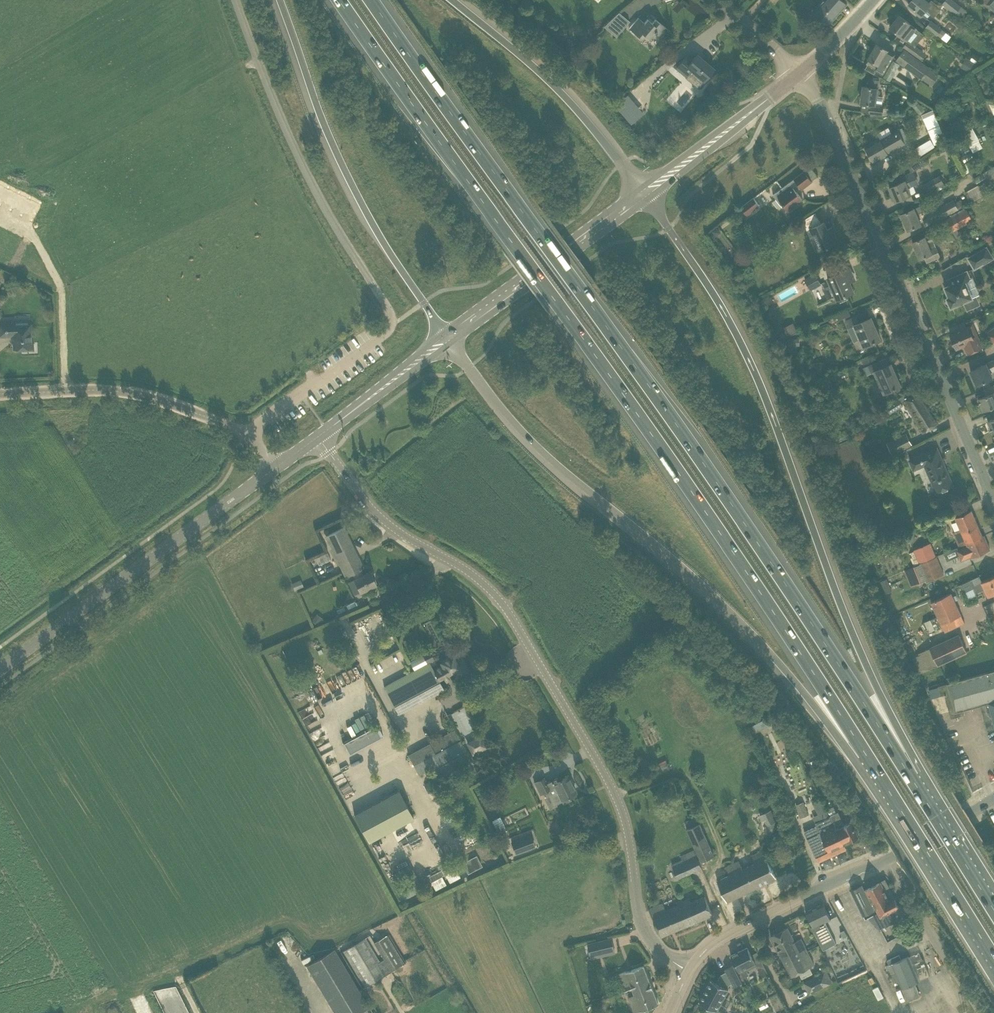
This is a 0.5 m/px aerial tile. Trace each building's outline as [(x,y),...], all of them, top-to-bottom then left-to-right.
[(814,12),(829,25),(841,11),(846,5),(847,3),(843,0),(824,0),(814,12)] [(922,14),(927,18),(932,12),(936,15),(942,8),(932,0),(929,3),(926,0),(912,0),(909,4),(922,15),(922,14)] [(966,11),(952,0),(946,0),(943,4),(960,18),(966,11)] [(993,11),(993,0),(982,0),(993,11)] [(616,37),(630,21),(619,12),(604,26),(616,37)] [(924,35),(900,15),(890,27),(908,41),(903,47),(921,60),(926,54),(915,46),(924,35)] [(661,38),(662,37),(668,30),(655,19),(652,23),(647,19),(644,23),(638,17),(632,25),(629,28),(642,39),(645,35),(650,39),(655,32),(661,38)] [(951,36),(942,29),(931,21),(926,27),(937,35),(937,34),(947,42),(951,36)] [(868,64),(866,68),(875,74),(876,71),(883,75),(895,54),(887,50),(888,50),(886,49),(877,44),(869,59),(867,63),(868,64)] [(939,75),(931,69),(904,50),(897,60),(923,79),(932,85),(939,75)] [(692,71),(704,81),(714,69),(697,54),(692,60),(686,55),(677,67),(687,76),(692,71)] [(877,95),(879,80),(872,79),(870,87),(864,86),(861,102),(871,104),(875,104),(882,104),(884,96),(877,95)] [(941,94),(946,88),(941,85),(937,91),(941,94)] [(985,99),(992,115),(993,114),(993,101),(985,99)] [(883,108),(870,106),(869,113),(882,114),(883,108)] [(922,114),(934,144),(945,140),(935,115),(938,114),(936,109),(933,111),(933,110),(922,114)] [(972,124),(961,130),(969,145),(980,139),(972,124)] [(874,162),(883,157),(888,154),(887,153),(909,141),(902,128),(897,130),(880,140),(879,139),(865,147),(874,162)] [(930,140),(915,148),(920,156),(934,147),(930,140)] [(983,173),(974,178),(977,183),(986,178),(993,190),(993,189),(993,166),(983,173)] [(788,211),(795,206),(803,200),(796,190),(800,187),(802,189),(812,181),(804,171),(773,195),(781,205),(783,203),(788,211)] [(901,182),(889,187),(895,201),(904,197),(911,194),(910,194),(916,192),(914,185),(919,183),(914,171),(911,172),(908,174),(899,178),(901,182)] [(939,176),(923,184),(928,192),(943,184),(939,176)] [(979,185),(965,192),(970,203),(984,195),(979,185)] [(754,197),(741,207),(747,215),(760,205),(754,197)] [(940,219),(963,206),(959,200),(954,203),(953,200),(935,210),(940,219)] [(908,230),(917,226),(921,224),(917,214),(926,210),(924,204),(901,214),(908,230)] [(966,210),(945,222),(951,232),(971,220),(966,210)] [(823,249),(830,247),(839,243),(832,227),(827,229),(824,222),(810,228),(813,236),(817,234),(823,249)] [(716,227),(711,231),(715,236),(721,232),(716,227)] [(927,262),(936,258),(940,256),(936,247),(933,240),(936,239),(934,234),(925,237),(913,242),(920,258),(925,256),(927,262)] [(986,248),(970,258),(975,267),(992,258),(986,248)] [(841,271),(828,277),(837,299),(845,296),(854,292),(850,282),(855,280),(853,274),(850,267),(841,271)] [(950,306),(951,306),(951,307),(964,301),(968,309),(979,304),(969,280),(970,279),(966,271),(957,275),(948,279),(949,281),(950,280),(951,284),(945,287),(949,297),(947,298),(947,299),(946,300),(945,301),(945,302),(945,303),(945,304),(946,305),(947,306),(948,306),(949,306),(950,306)] [(805,279),(811,289),(821,284),(815,273),(805,279)] [(864,346),(872,343),(881,339),(871,317),(869,318),(867,312),(846,321),(849,327),(855,325),(864,346)] [(0,323),(0,337),(7,336),(13,336),(13,349),(22,348),(22,345),(32,344),(31,334),(31,321),(0,323)] [(957,349),(959,348),(964,345),(968,354),(983,347),(977,335),(973,337),(969,326),(950,334),(957,349)] [(884,393),(892,389),(901,385),(891,363),(889,364),(887,358),(869,366),(872,372),(875,371),(884,393)] [(993,378),(990,372),(993,371),(993,360),(971,370),(977,385),(993,378)] [(984,389),(986,395),(978,398),(983,410),(992,406),(993,405),(993,385),(984,389)] [(937,423),(918,393),(908,399),(904,402),(905,403),(923,432),(937,423)] [(905,395),(886,406),(890,413),(905,403),(904,402),(908,399),(905,395)] [(891,441),(886,443),(887,445),(891,454),(892,455),(897,453),(898,452),(907,448),(901,435),(892,440),(891,441)] [(937,492),(944,489),(953,485),(937,448),(910,460),(914,469),(925,464),(937,492)] [(906,449),(897,453),(900,461),(909,457),(906,449)] [(967,543),(966,542),(982,535),(971,510),(955,517),(957,521),(952,523),(955,532),(953,532),(959,546),(967,543)] [(367,589),(376,584),(370,571),(364,574),(361,569),(364,568),(344,527),(326,536),(330,544),(346,576),(354,572),(356,578),(354,579),(361,592),(367,589)] [(979,553),(988,549),(982,535),(966,542),(967,543),(967,545),(956,550),(961,561),(965,559),(979,553)] [(937,557),(931,543),(914,550),(914,551),(911,552),(916,566),(937,557)] [(916,566),(915,566),(921,582),(926,580),(926,581),(944,574),(937,557),(916,566)] [(974,588),(976,592),(981,590),(985,588),(988,596),(993,593),(993,575),(975,584),(973,578),(961,583),(965,592),(974,588)] [(881,581),(883,586),(889,584),(887,578),(881,581)] [(892,590),(889,584),(883,586),(886,593),(892,590)] [(941,624),(945,632),(965,623),(951,593),(931,602),(937,616),(925,622),(929,632),(935,629),(934,627),(941,624)] [(987,646),(993,644),(993,633),(985,635),(987,646)] [(938,665),(967,652),(959,634),(929,647),(938,665)] [(414,670),(384,686),(398,713),(444,688),(439,680),(444,677),(446,682),(451,679),(449,674),(453,672),(456,678),(470,671),(467,665),(465,662),(463,657),(457,660),(453,654),(439,661),(441,664),(435,667),(436,670),(434,671),(430,662),(434,660),(430,652),(410,662),(414,670)] [(938,686),(938,687),(929,689),(932,698),(941,695),(945,695),(951,718),(964,715),(963,710),(980,705),(987,731),(993,729),(993,670),(938,686)] [(464,706),(450,712),(461,736),(475,729),(464,706)] [(383,735),(377,724),(344,742),(350,753),(383,735)] [(456,730),(407,752),(419,778),(455,762),(454,761),(467,755),(456,730)] [(467,740),(471,754),(486,749),(483,736),(467,740)] [(571,799),(569,795),(575,792),(574,790),(575,789),(574,786),(573,786),(567,775),(560,778),(559,776),(546,783),(543,777),(534,782),(540,794),(553,789),(554,792),(551,794),(556,804),(562,800),(564,803),(571,799)] [(369,842),(414,818),(399,790),(354,814),(369,842)] [(817,826),(804,831),(814,852),(818,861),(846,848),(844,844),(831,815),(829,816),(822,799),(813,803),(818,814),(813,816),(817,826)] [(804,801),(796,805),(801,818),(809,815),(804,801)] [(769,809),(761,814),(764,820),(773,815),(769,809)] [(838,812),(831,815),(844,844),(859,837),(855,828),(853,828),(851,822),(844,825),(838,812)] [(702,862),(711,857),(714,856),(700,823),(696,825),(686,829),(702,862)] [(530,833),(511,841),(516,854),(535,847),(530,833)] [(772,868),(764,851),(752,856),(755,863),(743,870),(739,862),(726,868),(730,876),(718,882),(723,892),(727,901),(777,877),(772,868)] [(678,878),(702,866),(696,854),(672,865),(678,878)] [(477,855),(462,863),(468,873),(482,866),(477,855)] [(456,869),(445,874),(450,882),(460,877),(456,869)] [(442,876),(431,881),(436,890),(446,884),(442,876)] [(864,890),(874,910),(877,908),(880,914),(879,915),(881,918),(882,918),(882,919),(880,920),(884,927),(884,926),(895,921),(890,911),(899,906),(885,879),(864,890)] [(864,890),(862,885),(851,890),(855,899),(863,915),(874,910),(864,890)] [(709,905),(705,896),(691,902),(689,898),(683,900),(683,899),(677,902),(678,905),(666,910),(663,903),(650,909),(662,936),(713,914),(709,905)] [(823,902),(806,911),(813,926),(812,927),(823,949),(831,945),(822,928),(828,926),(825,921),(831,919),(823,902)] [(771,935),(781,957),(797,949),(799,954),(807,950),(801,938),(795,941),(788,927),(771,935)] [(365,986),(404,963),(387,934),(373,942),(384,959),(380,961),(365,937),(344,950),(365,986)] [(607,938),(595,941),(598,953),(616,949),(613,937),(610,938),(607,938)] [(755,963),(747,947),(732,955),(740,971),(743,977),(749,974),(746,968),(755,963)] [(335,1012),(370,1012),(367,1008),(369,1006),(335,948),(306,965),(335,1012)] [(799,954),(797,949),(781,957),(791,977),(808,968),(808,967),(814,964),(807,950),(799,954)] [(912,964),(909,956),(901,959),(899,955),(887,960),(889,964),(886,965),(894,983),(898,981),(907,1001),(921,996),(915,983),(919,981),(915,970),(917,968),(915,963),(912,964)] [(763,963),(756,967),(761,977),(768,974),(763,963)] [(651,984),(644,965),(626,972),(625,970),(619,973),(624,985),(630,983),(634,991),(651,984)] [(716,982),(711,979),(699,1001),(709,1006),(707,1009),(714,1012),(715,1010),(717,1011),(729,989),(727,988),(729,984),(732,983),(734,986),(741,982),(732,965),(725,968),(726,971),(721,974),(716,982)] [(810,994),(833,981),(826,968),(819,972),(820,974),(804,982),(810,994)] [(634,991),(635,995),(629,997),(634,1010),(636,1010),(637,1012),(643,1009),(643,1010),(659,1004),(651,984),(634,991)]
